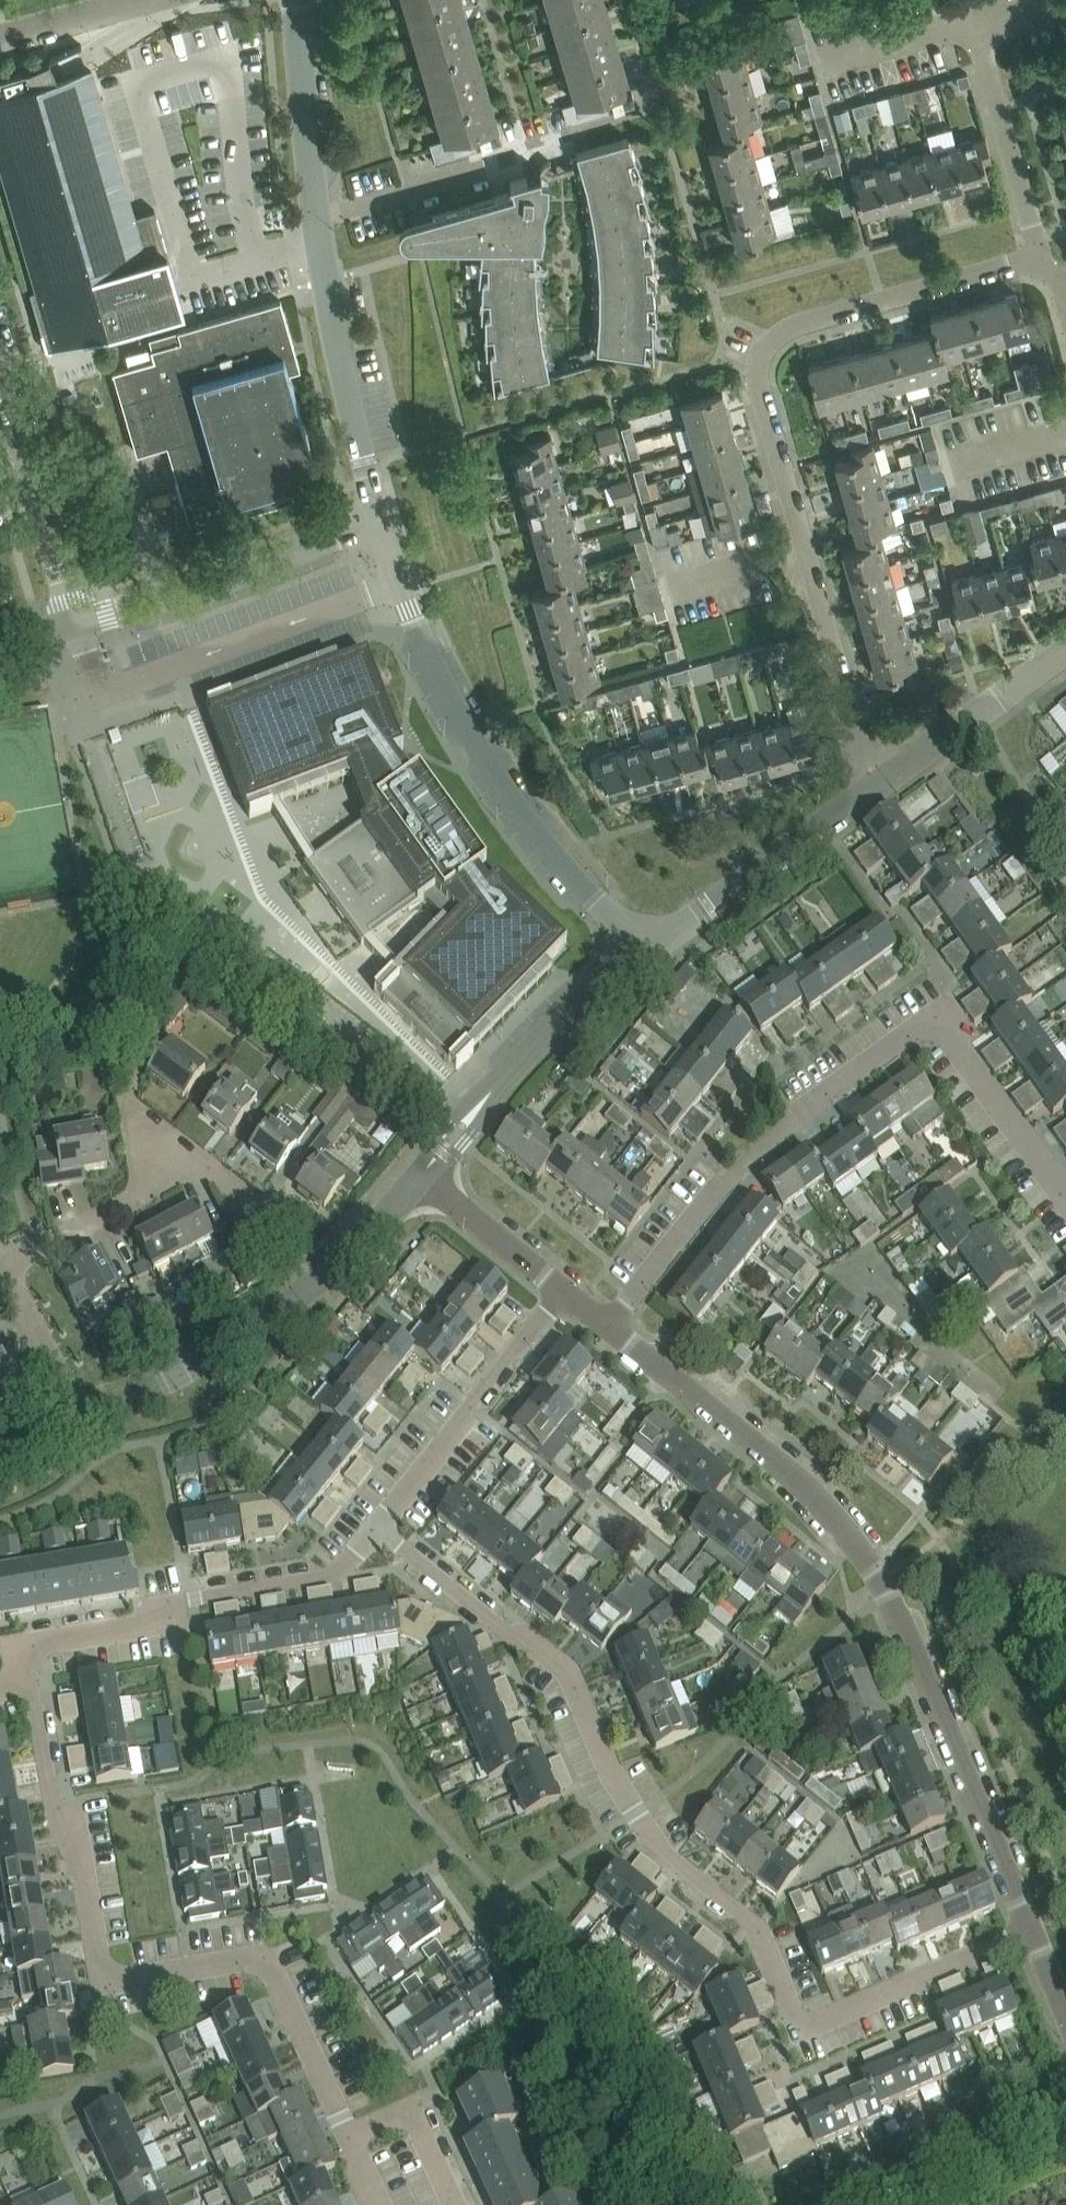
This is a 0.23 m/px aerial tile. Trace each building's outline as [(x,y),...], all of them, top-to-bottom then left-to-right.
[(412,29),(417,46),(443,138),(429,142),(435,159),(467,150),(466,147),(502,136),(497,120),(491,122),(455,0),(403,0),(412,29)] [(576,100),(562,105),(567,123),(600,113),(599,110),(634,99),(629,83),(623,84),(598,0),(546,0),(576,100)] [(532,19),(523,22),(525,32),(535,30),(532,19)] [(730,72),(747,67),(745,59),(739,38),(717,45),(719,52),(702,57),(709,83),(731,77),(730,72)] [(793,42),(797,53),(808,50),(805,39),(793,42)] [(811,61),(808,50),(797,53),(800,64),(811,61)] [(0,75),(0,159),(5,176),(7,185),(37,287),(29,289),(29,290),(38,321),(41,329),(41,330),(40,330),(46,350),(49,349),(45,337),(58,333),(173,300),(173,299),(165,275),(172,273),(169,261),(154,208),(133,214),(91,70),(90,69),(58,78),(51,61),(50,61),(49,58),(49,57),(42,61),(30,66),(0,75)] [(755,93),(747,67),(730,72),(731,77),(709,83),(716,108),(738,102),(737,98),(755,93)] [(967,72),(956,75),(959,87),(970,83),(967,72)] [(924,84),(913,87),(916,99),(927,96),(924,84)] [(916,99),(913,87),(887,94),(895,120),(909,116),(905,102),(916,99)] [(819,89),(808,92),(811,103),(822,100),(819,89)] [(762,118),(755,93),(737,98),(738,102),(716,108),(723,134),(725,134),(746,127),(745,123),(762,118)] [(873,98),(862,101),(865,113),(876,110),(873,98)] [(822,100),(811,103),(814,114),(825,111),(822,100)] [(865,113),(862,101),(851,104),(855,116),(865,113)] [(820,136),(832,133),(827,116),(816,119),(820,136)] [(737,160),(754,155),(746,127),(725,134),(726,140),(709,145),(716,170),(739,164),(737,160)] [(799,142),(789,145),(796,171),(828,163),(839,160),(834,144),(832,133),(820,136),(825,153),(804,159),(799,142)] [(985,135),(956,143),(962,165),(958,167),(963,184),(988,176),(983,159),(991,157),(985,135)] [(635,156),(628,137),(576,152),(585,184),(592,216),(596,249),(599,282),(599,314),(596,348),(649,355),(650,353),(644,353),(645,338),(653,338),(652,317),(647,317),(647,301),(654,302),(652,280),(647,281),(646,265),(653,265),(650,244),(645,245),(643,229),(650,228),(645,207),(640,209),(637,194),(644,192),(637,172),(632,173),(628,158),(635,156)] [(963,184),(958,167),(962,165),(956,143),(931,150),(937,172),(933,174),(938,191),(963,184)] [(938,191),(933,174),(937,172),(931,150),(906,157),(912,180),(908,181),(912,198),(938,191)] [(761,181),(754,155),(737,160),(739,164),(716,170),(723,195),(746,189),(744,185),(761,181)] [(912,198),(908,181),(912,180),(906,157),(880,164),(887,187),(883,188),(887,205),(912,198)] [(541,172),(541,169),(542,167),(544,165),(545,163),(548,162),(550,161),(550,159),(547,161),(545,162),(543,164),(541,166),(540,169),(539,172),(509,180),(510,182),(511,181),(513,189),(407,220),(404,221),(402,222),(401,224),(399,226),(399,229),(399,231),(399,233),(400,235),(401,237),(402,239),(404,240),(406,241),(408,242),(410,242),(482,243),(480,262),(487,262),(487,277),(482,277),(481,298),(489,298),(490,313),(484,313),(485,335),(493,334),(495,349),(489,350),(492,371),(499,369),(502,384),(497,385),(497,388),(549,373),(542,340),(538,308),(535,275),(536,242),(541,172)] [(842,170),(839,160),(828,163),(830,173),(842,170)] [(887,205),(883,188),(887,187),(880,164),(854,172),(859,188),(854,189),(861,212),(887,205)] [(769,205),(761,181),(744,185),(746,189),(723,195),(730,220),(753,214),(752,210),(769,205)] [(842,212),(853,209),(850,199),(839,202),(842,212)] [(776,231),(770,210),(769,205),(752,210),(753,214),(730,220),(738,247),(761,240),(759,236),(776,231)] [(1015,291),(994,297),(1005,338),(1006,338),(1009,350),(1030,344),(1015,291)] [(1005,338),(994,297),(973,303),(985,344),(1005,338)] [(318,472),(291,379),(288,371),(300,367),(280,299),(177,329),(180,339),(152,347),(150,348),(153,358),(112,370),(112,371),(113,371),(137,452),(167,443),(191,527),(294,497),(289,481),(318,472)] [(985,344),(973,303),(952,309),(963,350),(976,347),(980,359),(988,357),(985,344)] [(963,350),(952,309),(930,315),(934,330),(942,356),(963,350)] [(942,356),(934,330),(914,335),(926,376),(946,371),(942,356)] [(926,376),(914,335),(893,341),(904,382),(926,376)] [(904,382),(893,341),(872,347),(883,388),(904,382)] [(883,388),(872,347),(851,353),(863,394),(883,388)] [(863,394),(851,353),(830,359),(841,400),(863,394)] [(841,400),(830,359),(808,365),(820,406),(841,400)] [(592,361),(544,374),(549,389),(596,376),(592,361)] [(1028,362),(1013,366),(1018,384),(1021,394),(1036,390),(1028,362)] [(1039,376),(1043,388),(1055,385),(1052,372),(1039,376)] [(1018,384),(1003,389),(1006,398),(1021,394),(1018,384)] [(681,402),(687,423),(728,412),(722,390),(681,402)] [(991,392),(976,396),(979,406),(994,402),(991,392)] [(979,406),(976,396),(961,400),(964,410),(979,406)] [(949,404),(934,408),(937,418),(952,414),(949,404)] [(937,418),(934,408),(919,412),(922,422),(937,418)] [(734,433),(728,412),(687,423),(693,444),(734,433)] [(907,416),(892,420),(895,430),(910,425),(907,416)] [(895,430),(892,420),(877,424),(880,434),(895,430)] [(608,449),(619,445),(613,423),(597,427),(603,450),(608,448),(608,449)] [(625,441),(635,439),(630,424),(621,426),(625,441)] [(865,427),(850,432),(853,442),(868,437),(865,427)] [(853,442),(850,432),(835,436),(838,446),(853,442)] [(740,454),(734,433),(693,444),(699,465),(740,454)] [(541,468),(557,463),(555,456),(550,435),(527,441),(529,448),(512,453),(519,480),(542,473),(541,468)] [(635,439),(625,441),(629,456),(639,454),(635,439)] [(835,461),(843,488),(865,482),(864,478),(881,473),(872,443),(850,449),(853,457),(835,461)] [(619,445),(608,449),(611,459),(622,456),(619,445)] [(939,457),(936,445),(924,448),(928,460),(939,457)] [(920,448),(909,451),(912,462),(923,459),(920,448)] [(1060,453),(1043,457),(1046,471),(1064,467),(1060,453)] [(746,474),(740,454),(699,465),(705,486),(746,474)] [(939,457),(928,460),(931,469),(942,466),(939,457)] [(659,458),(649,460),(653,492),(664,490),(659,458)] [(564,489),(557,463),(541,468),(542,473),(519,480),(516,481),(515,485),(517,492),(519,494),(523,493),(526,504),(549,498),(548,493),(564,489)] [(637,484),(646,481),(642,467),(633,469),(637,484)] [(888,498),(881,473),(864,478),(865,482),(843,488),(850,513),(872,507),(871,503),(888,498)] [(752,496),(746,474),(705,486),(711,507),(752,496)] [(622,499),(633,496),(628,477),(610,481),(616,501),(622,499)] [(646,481),(637,484),(641,499),(650,496),(646,481)] [(1055,485),(1044,488),(1047,500),(1058,497),(1055,485)] [(1036,503),(1047,500),(1044,488),(1033,491),(1036,503)] [(555,518),(571,514),(564,489),(548,493),(549,498),(526,504),(533,530),(556,524),(555,518)] [(950,495),(939,499),(942,510),(953,506),(950,495)] [(633,496),(622,499),(624,510),(636,507),(633,496)] [(752,496),(711,507),(700,510),(706,532),(758,517),(752,496)] [(895,523),(888,498),(871,503),(872,507),(850,513),(857,538),(858,538),(880,532),(879,528),(895,523)] [(1000,513),(997,502),(986,505),(989,516),(1000,513)] [(982,518),(989,516),(986,505),(960,512),(968,540),(986,535),(982,518)] [(649,525),(659,522),(654,507),(645,510),(649,525)] [(562,543),(578,538),(571,514),(555,518),(556,524),(533,530),(540,555),(563,548),(562,543)] [(925,526),(922,516),(911,519),(914,529),(925,526)] [(934,520),(937,531),(948,528),(945,516),(934,520)] [(659,522),(649,525),(655,547),(682,539),(678,526),(667,529),(664,521),(659,522)] [(871,564),(888,560),(884,545),(899,541),(895,523),(879,528),(880,532),(858,538),(860,544),(842,549),(850,576),(872,570),(871,564)] [(1056,533),(1061,549),(1055,550),(1062,573),(1065,572),(1065,530),(1056,533)] [(1062,573),(1055,550),(1061,549),(1056,533),(1030,540),(1034,556),(1030,558),(1036,580),(1036,581),(1062,573)] [(633,539),(637,550),(648,546),(645,535),(633,539)] [(585,565),(578,538),(562,543),(563,548),(540,555),(548,581),(549,580),(570,574),(569,569),(585,565)] [(648,546),(637,550),(640,563),(629,566),(630,571),(617,574),(620,586),(633,582),(634,585),(634,586),(657,579),(648,546)] [(1030,581),(1036,580),(1030,558),(1003,565),(1008,582),(1002,584),(1009,606),(1035,599),(1030,581)] [(877,589),(895,585),(888,560),(871,564),(872,570),(850,576),(857,602),(879,596),(877,589)] [(923,565),(927,576),(938,573),(934,562),(923,565)] [(1009,606),(1002,584),(1008,582),(1003,565),(976,573),(981,589),(977,591),(984,613),(1009,606)] [(940,583),(938,573),(927,576),(929,586),(940,583)] [(984,613),(977,591),(981,589),(976,573),(951,580),(956,596),(951,598),(958,621),(984,613)] [(578,602),(570,574),(549,580),(551,587),(533,592),(540,618),(563,612),(561,607),(578,602)] [(657,579),(634,586),(634,585),(632,586),(639,610),(653,606),(653,609),(665,605),(657,579)] [(902,611),(895,585),(877,589),(879,596),(857,602),(864,627),(886,621),(885,616),(902,611)] [(568,632),(585,627),(578,602),(561,607),(563,612),(540,618),(548,643),(570,637),(568,632)] [(667,615),(665,605),(653,609),(656,618),(667,615)] [(892,640),(909,636),(902,611),(885,616),(886,621),(864,627),(871,652),(893,646),(892,640)] [(937,616),(940,627),(952,624),(949,613),(937,616)] [(955,634),(952,624),(940,627),(943,637),(955,634)] [(575,657),(593,652),(585,627),(568,632),(570,637),(548,643),(555,668),(577,663),(575,657)] [(776,640),(780,651),(791,648),(788,636),(776,640)] [(916,661),(909,636),(892,640),(893,646),(871,652),(878,677),(890,673),(893,685),(919,678),(915,662),(916,661)] [(679,655),(676,644),(664,647),(667,658),(679,655)] [(747,648),(736,651),(739,663),(740,667),(766,659),(762,644),(747,648)] [(740,667),(739,663),(736,651),(710,658),(715,674),(740,667)] [(600,678),(593,652),(575,657),(577,663),(555,668),(562,694),(585,687),(583,683),(600,678)] [(229,698),(207,707),(207,708),(212,707),(214,714),(210,715),(246,810),(250,808),(253,815),(249,817),(249,818),(272,810),(269,801),(345,772),(347,771),(366,821),(304,866),(361,946),(370,939),(401,917),(422,901),(423,901),(423,900),(450,926),(448,928),(397,981),(391,974),(374,992),(375,993),(378,989),(384,995),(380,998),(449,1065),(453,1062),(458,1067),(455,1070),(456,1071),(473,1054),(466,1047),(545,966),(558,953),(566,945),(497,878),(488,887),(477,872),(485,866),(418,773),(410,779),(392,754),(402,750),(366,656),(233,707),(229,698)] [(710,658),(688,665),(677,668),(680,679),(691,676),(693,682),(715,676),(715,674),(710,658)] [(677,668),(666,671),(670,682),(680,679),(677,668)] [(625,683),(628,694),(645,689),(647,695),(657,692),(652,675),(625,683)] [(628,694),(625,683),(601,690),(604,701),(628,694)] [(604,701),(601,690),(573,697),(576,709),(604,701)] [(812,692),(807,693),(804,694),(806,702),(788,707),(791,718),(781,721),(786,739),(791,738),(797,759),(823,751),(817,728),(813,730),(808,713),(817,711),(812,692)] [(797,759),(791,738),(786,739),(781,721),(755,728),(761,746),(766,744),(771,766),(797,759)] [(708,766),(702,743),(698,744),(694,728),(668,736),(673,752),(677,751),(684,773),(708,766)] [(771,766),(766,744),(761,746),(755,728),(730,735),(735,753),(740,752),(746,773),(771,766)] [(746,773),(740,752),(735,753),(730,735),(702,743),(708,766),(710,766),(710,765),(716,763),(721,780),(746,773)] [(684,773),(677,751),(673,752),(668,736),(643,743),(647,759),(652,758),(658,781),(684,773)] [(658,781),(652,758),(647,759),(643,743),(618,750),(622,766),(626,765),(633,788),(658,781)] [(633,788),(626,765),(622,766),(618,750),(590,757),(596,779),(603,777),(608,795),(633,788)] [(927,786),(942,808),(954,799),(939,778),(927,786)] [(893,809),(863,830),(865,832),(879,851),(908,830),(893,809)] [(924,852),(908,830),(879,851),(879,852),(894,872),(893,872),(894,873),(924,852)] [(860,865),(872,856),(865,847),(853,856),(860,865)] [(939,873),(924,852),(894,873),(895,874),(910,894),(921,887),(920,886),(939,873)] [(879,866),(872,856),(860,865),(866,875),(879,866)] [(965,887),(949,865),(939,873),(920,886),(921,887),(922,888),(936,907),(965,887)] [(980,908),(965,887),(936,907),(936,908),(951,928),(950,928),(951,929),(980,908)] [(903,900),(896,890),(884,899),(891,908),(903,900)] [(916,921),(929,912),(922,903),(910,912),(916,921)] [(980,908),(951,929),(952,930),(967,950),(995,929),(980,908)] [(936,922),(929,912),(916,921),(923,931),(936,922)] [(785,916),(778,921),(785,931),(792,926),(785,916)] [(852,937),(873,965),(893,951),(894,951),(896,950),(875,920),(873,922),(854,936),(853,936),(852,937)] [(995,929),(967,950),(980,970),(981,971),(1000,958),(1002,961),(1013,953),(995,929)] [(852,937),(848,930),(827,945),(832,952),(831,952),(852,981),(853,980),(873,965),(852,937)] [(759,938),(766,950),(779,943),(773,931),(759,938)] [(959,955),(953,946),(940,955),(947,964),(959,955)] [(831,952),(810,967),(831,996),(851,982),(852,981),(831,952)] [(966,965),(959,955),(947,964),(954,974),(966,965)] [(1015,979),(1002,961),(1000,958),(981,971),(970,979),(972,981),(973,981),(986,1000),(1015,979)] [(888,966),(878,973),(887,985),(897,978),(888,966)] [(810,967),(789,982),(804,1002),(803,1003),(809,1012),(811,1010),(831,996),(810,967)] [(804,1002),(789,982),(783,973),(761,989),(781,1018),(801,1004),(803,1003),(804,1002)] [(878,973),(869,979),(878,992),(887,985),(878,973)] [(1015,979),(986,1000),(1000,1020),(1001,1021),(1020,1008),(1022,1011),(1033,1003),(1015,979)] [(179,986),(157,1014),(172,1025),(194,998),(179,986)] [(761,989),(739,1004),(741,1007),(740,1007),(752,1022),(760,1034),(762,1032),(781,1018),(761,989)] [(845,996),(836,1003),(845,1016),(854,1009),(845,996)] [(967,1014),(979,1005),(973,996),(960,1005),(967,1014)] [(836,1003),(835,1003),(826,1010),(835,1022),(845,1016),(836,1003)] [(229,1005),(216,1022),(229,1032),(242,1015),(229,1005)] [(986,1015),(979,1005),(967,1014),(974,1024),(986,1015)] [(752,1022),(740,1007),(727,1017),(724,1014),(707,1035),(735,1057),(736,1056),(735,1056),(749,1038),(750,1039),(751,1037),(742,1029),(752,1022)] [(1020,1008),(1001,1021),(990,1029),(992,1031),(993,1031),(1007,1051),(1035,1030),(1022,1011),(1020,1008)] [(796,1018),(787,1025),(795,1037),(805,1030),(796,1018)] [(787,1025),(786,1025),(777,1032),(786,1044),(795,1037),(787,1025)] [(1035,1030),(1007,1051),(1021,1071),(1022,1072),(1051,1051),(1035,1030)] [(707,1035),(690,1056),(718,1078),(733,1058),(734,1058),(735,1057),(707,1035)] [(205,1070),(172,1045),(171,1046),(159,1037),(146,1053),(158,1063),(150,1074),(183,1099),(205,1070)] [(999,1056),(993,1046),(980,1055),(987,1065),(999,1056)] [(285,1084),(303,1060),(289,1049),(271,1073),(285,1084)] [(1051,1051),(1022,1072),(1022,1074),(1023,1073),(1037,1093),(1065,1072),(1051,1051)] [(703,1097),(718,1078),(690,1056),(674,1076),(702,1098),(703,1097)] [(1006,1065),(999,1056),(987,1065),(994,1074),(1006,1065)] [(1037,1093),(1038,1093),(1051,1113),(1053,1115),(1063,1108),(1065,1106),(1065,1072),(1037,1093)] [(574,1094),(584,1082),(573,1073),(563,1085),(574,1094)] [(889,1090),(922,1134),(944,1118),(911,1073),(909,1075),(909,1076),(889,1090)] [(732,1074),(725,1083),(737,1093),(744,1083),(732,1074)] [(232,1076),(203,1115),(230,1135),(250,1109),(249,1108),(256,1098),(247,1091),(249,1089),(232,1076)] [(702,1098),(674,1076),(658,1097),(685,1119),(701,1099),(702,1098)] [(591,1088),(584,1082),(574,1094),(582,1100),(591,1088)] [(737,1093),(725,1083),(718,1092),(729,1102),(737,1093)] [(313,1117),(327,1127),(341,1109),(351,1096),(337,1085),(313,1117)] [(1018,1107),(1030,1098),(1023,1089),(1011,1098),(1018,1107)] [(889,1090),(870,1104),(869,1104),(868,1104),(889,1134),(891,1132),(902,1125),(913,1141),(922,1134),(889,1090)] [(658,1097),(643,1116),(642,1115),(641,1118),(669,1140),(671,1138),(670,1137),(678,1128),(697,1143),(704,1134),(692,1124),(685,1119),(658,1097)] [(1030,1099),(1030,1098),(1018,1107),(1024,1117),(1037,1108),(1030,1099)] [(889,1134),(868,1104),(867,1105),(867,1106),(849,1119),(849,1118),(846,1120),(854,1131),(856,1130),(869,1149),(870,1148),(876,1155),(897,1140),(891,1132),(889,1134)] [(615,1127),(625,1115),(614,1106),(605,1118),(615,1127)] [(355,1120),(341,1109),(327,1127),(319,1137),(333,1148),(355,1120)] [(270,1125),(250,1151),(277,1172),(303,1137),(294,1129),(296,1126),(280,1113),(270,1125)] [(632,1121),(625,1115),(615,1127),(623,1133),(632,1121)] [(692,1124),(704,1134),(711,1125),(699,1115),(692,1124)] [(100,1129),(99,1130),(98,1123),(96,1121),(92,1118),(86,1119),(83,1121),(81,1124),(82,1133),(36,1141),(44,1187),(69,1183),(68,1175),(107,1168),(100,1129)] [(538,1135),(517,1118),(495,1147),(497,1148),(516,1163),(538,1135)] [(1065,1124),(1052,1133),(1059,1142),(1065,1137),(1065,1126),(1065,1124)] [(856,1130),(854,1131),(853,1132),(835,1145),(833,1146),(855,1176),(879,1159),(876,1155),(870,1148),(869,1149),(856,1130)] [(559,1152),(538,1135),(516,1163),(535,1178),(534,1178),(536,1180),(545,1170),(559,1152)] [(599,1147),(588,1138),(578,1150),(568,1143),(560,1153),(559,1152),(545,1170),(546,1171),(567,1187),(599,1147)] [(656,1159),(666,1148),(655,1139),(646,1151),(656,1159)] [(833,1146),(832,1147),(814,1160),(813,1161),(827,1181),(828,1181),(835,1191),(855,1176),(833,1146)] [(608,1174),(597,1166),(607,1154),(599,1147),(567,1187),(584,1201),(584,1202),(585,1202),(608,1174)] [(664,1165),(673,1153),(666,1148),(656,1159),(664,1165)] [(827,1181),(813,1161),(805,1150),(802,1152),(803,1152),(784,1165),(783,1166),(805,1197),(827,1181)] [(297,1187),(300,1189),(298,1193),(307,1200),(310,1197),(324,1208),(339,1189),(349,1196),(361,1181),(325,1153),(318,1161),(297,1187)] [(956,1160),(948,1166),(957,1178),(965,1173),(956,1160)] [(783,1166),(782,1167),(764,1180),(761,1181),(772,1197),(759,1207),(772,1218),(773,1217),(783,1209),(785,1211),(805,1197),(783,1166)] [(933,1195),(957,1178),(948,1166),(925,1183),(933,1195)] [(628,1191),(608,1174),(585,1202),(586,1203),(587,1203),(608,1220),(630,1192),(628,1191)] [(628,1191),(630,1192),(608,1220),(625,1234),(624,1234),(627,1236),(649,1208),(647,1206),(638,1199),(652,1182),(641,1174),(628,1191)] [(913,1191),(906,1196),(915,1209),(922,1203),(913,1191)] [(935,1238),(963,1217),(949,1197),(948,1195),(919,1216),(935,1238)] [(915,1209),(906,1196),(894,1205),(903,1217),(915,1209)] [(773,1217),(772,1218),(759,1207),(750,1200),(748,1202),(748,1203),(733,1222),(761,1244),(778,1222),(773,1217)] [(165,1222),(183,1256),(190,1269),(203,1261),(196,1249),(212,1240),(202,1222),(203,1221),(201,1217),(200,1218),(193,1205),(192,1206),(193,1207),(165,1222)] [(977,1236),(963,1217),(935,1238),(950,1259),(957,1254),(957,1253),(979,1237),(978,1236),(977,1236)] [(165,1222),(137,1237),(136,1236),(135,1236),(142,1249),(141,1250),(143,1253),(144,1252),(154,1271),(170,1263),(177,1276),(190,1269),(183,1256),(165,1222)] [(761,1244),(733,1222),(718,1241),(717,1241),(716,1242),(745,1264),(761,1244)] [(871,1222),(861,1229),(870,1241),(880,1234),(871,1222)] [(870,1241),(861,1229),(852,1235),(861,1248),(870,1241)] [(972,1275),(1001,1254),(987,1235),(987,1234),(986,1232),(979,1237),(957,1253),(957,1254),(972,1275)] [(745,1264),(716,1242),(716,1243),(700,1262),(728,1285),(745,1264)] [(886,1258),(892,1268),(905,1259),(898,1249),(886,1258)] [(262,1280),(248,1253),(232,1262),(247,1289),(262,1280)] [(414,1254),(399,1273),(408,1280),(411,1282),(426,1264),(414,1254)] [(1015,1274),(1001,1254),(972,1275),(987,1296),(990,1299),(1019,1278),(1017,1275),(1016,1275),(1015,1274)] [(75,1283),(64,1289),(77,1314),(91,1307),(119,1292),(100,1255),(71,1270),(75,1278),(73,1279),(75,1283)] [(912,1268),(905,1259),(892,1268),(899,1277),(912,1268)] [(728,1285),(700,1262),(685,1282),(684,1283),(712,1305),(728,1285)] [(806,1264),(799,1273),(811,1283),(818,1274),(806,1264)] [(480,1270),(464,1290),(491,1312),(507,1292),(480,1270)] [(1047,1305),(1042,1297),(1022,1270),(1016,1275),(1017,1275),(1019,1278),(990,1299),(987,1296),(982,1300),(1006,1334),(1034,1315),(1047,1305)] [(811,1283),(799,1273),(792,1283),(804,1292),(811,1283)] [(1042,1297),(1047,1305),(1034,1315),(1050,1337),(1065,1326),(1065,1280),(1042,1297)] [(712,1305),(684,1283),(683,1284),(669,1302),(669,1301),(667,1304),(695,1326),(712,1305)] [(837,1306),(846,1294),(837,1287),(828,1299),(837,1306)] [(474,1333),(491,1312),(464,1290),(447,1311),(474,1333)] [(916,1301),(923,1310),(935,1301),(929,1292),(916,1301)] [(846,1313),(855,1301),(846,1294),(837,1306),(846,1313)] [(951,1323),(935,1301),(923,1310),(939,1332),(951,1323)] [(773,1305),(766,1315),(778,1324),(785,1315),(773,1305)] [(503,1307),(496,1317),(509,1327),(517,1318),(503,1307)] [(886,1328),(895,1317),(886,1309),(877,1321),(886,1328)] [(458,1354),(474,1333),(447,1311),(430,1332),(458,1354)] [(778,1324),(766,1315),(759,1324),(771,1333),(778,1324)] [(509,1327),(496,1317),(488,1326),(502,1337),(509,1327)] [(905,1324),(895,1317),(886,1328),(895,1336),(905,1324)] [(785,1370),(807,1342),(787,1326),(764,1354),(785,1370)] [(370,1350),(398,1372),(414,1352),(415,1351),(387,1329),(370,1350)] [(441,1374),(458,1354),(430,1332),(415,1351),(414,1352),(441,1374)] [(813,1377),(828,1359),(807,1342),(785,1370),(806,1387),(814,1377),(813,1377)] [(563,1345),(548,1363),(577,1386),(591,1369),(563,1345)] [(733,1356),(745,1365),(752,1356),(741,1347),(733,1356)] [(470,1348),(463,1357),(477,1368),(484,1359),(470,1348)] [(836,1348),(828,1359),(813,1377),(814,1377),(816,1378),(834,1393),(857,1365),(836,1348)] [(382,1392),(398,1372),(370,1350),(354,1370),(382,1392)] [(879,1383),(868,1374),(878,1360),(868,1352),(857,1365),(834,1393),(854,1409),(856,1411),(856,1410),(857,1411),(879,1383)] [(921,1373),(931,1362),(919,1352),(910,1364),(921,1373)] [(477,1368),(463,1357),(456,1367),(469,1377),(477,1368)] [(737,1376),(745,1365),(735,1358),(727,1368),(737,1376)] [(27,1388),(12,1359),(0,1365),(0,1402),(27,1388)] [(928,1379),(937,1367),(931,1362),(921,1373),(928,1379)] [(577,1386),(548,1363),(532,1382),(543,1391),(561,1405),(577,1386)] [(424,1378),(410,1367),(403,1376),(417,1387),(424,1378)] [(365,1413),(382,1392),(354,1370),(337,1391),(365,1413)] [(417,1387),(403,1376),(396,1385),(409,1396),(417,1387)] [(876,1427),(899,1399),(909,1385),(899,1377),(889,1391),(879,1383),(857,1411),(874,1425),(873,1425),(875,1426),(876,1427)] [(960,1405),(969,1393),(960,1385),(951,1397),(960,1405)] [(349,1432),(365,1413),(337,1391),(321,1411),(335,1423),(349,1432)] [(572,1413),(561,1405),(543,1391),(529,1409),(557,1432),(572,1413)] [(978,1400),(969,1393),(960,1405),(969,1412),(978,1400)] [(899,1399),(876,1427),(875,1426),(867,1436),(869,1438),(869,1437),(887,1452),(889,1454),(889,1453),(889,1454),(912,1426),(910,1425),(918,1415),(899,1399)] [(626,1404),(615,1418),(624,1425),(635,1411),(626,1404)] [(378,1407),(370,1417),(384,1428),(392,1419),(378,1407)] [(557,1432),(529,1409),(513,1427),(542,1451),(557,1432)] [(384,1428),(370,1417),(363,1426),(377,1438),(384,1428)] [(612,1441),(624,1425),(615,1418),(603,1434),(612,1441)] [(653,1464),(677,1435),(657,1419),(634,1448),(653,1464)] [(363,1444),(349,1432),(335,1423),(319,1442),(346,1464),(363,1444)] [(910,1470),(932,1443),(912,1426),(889,1454),(910,1470)] [(672,1478),(695,1450),(677,1435),(653,1464),(672,1478)] [(330,1485),(346,1464),(319,1442),(302,1463),(330,1485)] [(951,1458),(932,1443),(910,1470),(929,1486),(951,1458)] [(513,1468),(524,1454),(515,1447),(504,1460),(513,1468)] [(608,1449),(596,1463),(605,1471),(616,1456),(608,1449)] [(690,1493),(713,1464),(695,1450),(672,1478),(690,1493)] [(533,1461),(524,1454),(513,1468),(522,1475),(533,1461)] [(359,1460),(351,1469),(365,1480),(372,1471),(359,1460)] [(313,1506),(330,1485),(302,1463),(286,1484),(313,1506)] [(593,1486),(605,1471),(596,1463),(584,1478),(593,1486)] [(731,1478),(713,1464),(690,1493),(707,1507),(714,1498),(715,1499),(731,1478)] [(365,1480),(351,1469),(344,1478),(358,1489),(365,1480)] [(554,1501),(565,1487),(555,1479),(544,1493),(554,1501)] [(621,1479),(613,1490),(668,1526),(680,1508),(669,1501),(664,1507),(621,1479)] [(297,1526),(313,1506),(286,1484),(269,1504),(291,1522),(297,1526)] [(574,1494),(565,1487),(554,1501),(563,1508),(574,1494)] [(618,1508),(624,1500),(609,1487),(602,1496),(618,1508)] [(458,1536),(480,1509),(459,1492),(437,1519),(458,1536)] [(710,1543),(733,1514),(715,1499),(714,1498),(707,1507),(691,1527),(710,1543)] [(624,1500),(618,1508),(632,1520),(639,1511),(624,1500)] [(205,1506),(207,1515),(213,1549),(240,1545),(233,1501),(205,1506)] [(326,1501),(318,1510),(332,1521),(339,1512),(326,1501)] [(277,1540),(291,1522),(269,1504),(240,1508),(245,1545),(277,1540)] [(479,1553),(501,1525),(480,1509),(458,1536),(479,1553)] [(332,1521),(318,1510),(311,1519),(325,1530),(332,1521)] [(730,1558),(753,1529),(733,1514),(710,1543),(730,1558)] [(213,1549),(207,1515),(182,1519),(188,1554),(213,1549)] [(639,1525),(654,1537),(661,1529),(646,1517),(639,1525)] [(107,1523),(97,1525),(100,1542),(110,1540),(107,1523)] [(100,1542),(97,1525),(88,1526),(91,1544),(100,1542)] [(499,1569),(521,1541),(501,1525),(479,1553),(499,1569)] [(582,1549),(593,1536),(584,1529),(573,1542),(582,1549)] [(676,1540),(661,1529),(654,1537),(669,1549),(676,1540)] [(741,1581),(747,1572),(770,1543),(753,1529),(730,1558),(723,1566),(741,1581)] [(62,1530),(53,1532),(55,1549),(65,1548),(62,1530)] [(55,1549),(53,1532),(43,1534),(46,1551),(55,1549)] [(601,1542),(593,1536),(582,1549),(590,1556),(601,1542)] [(17,1538),(8,1539),(11,1557),(20,1555),(17,1538)] [(8,1539),(0,1541),(0,1550),(1,1558),(11,1557),(8,1539)] [(520,1586),(534,1568),(542,1558),(521,1541),(499,1569),(519,1585),(520,1586)] [(766,1587),(789,1558),(770,1543),(747,1572),(766,1587)] [(635,1566),(645,1553),(637,1546),(627,1560),(635,1566)] [(130,1583),(127,1562),(125,1552),(101,1556),(108,1600),(138,1595),(136,1582),(130,1583)] [(227,1553),(215,1555),(218,1573),(230,1571),(227,1553)] [(654,1560),(645,1553),(635,1566),(644,1573),(654,1560)] [(218,1573),(215,1555),(204,1558),(207,1575),(218,1573)] [(108,1600),(101,1556),(79,1560),(86,1604),(108,1600)] [(784,1602),(807,1573),(789,1558),(766,1587),(784,1602)] [(86,1604),(79,1560),(56,1563),(63,1607),(86,1604)] [(63,1607),(56,1563),(34,1567),(41,1611),(63,1607)] [(41,1611),(34,1567),(11,1571),(18,1615),(41,1611)] [(659,1576),(674,1588),(681,1579),(666,1567),(659,1576)] [(532,1612),(555,1584),(534,1568),(520,1586),(519,1585),(511,1595),(532,1612)] [(11,1571),(0,1573),(0,1618),(18,1615),(11,1571)] [(825,1587),(807,1573),(784,1602),(802,1616),(825,1587)] [(696,1590),(681,1579),(674,1588),(689,1599),(696,1590)] [(398,1636),(393,1606),(392,1600),(381,1602),(377,1580),(364,1582),(373,1640),(398,1636)] [(373,1640),(364,1582),(353,1584),(357,1606),(344,1608),(350,1644),(373,1640)] [(560,1618),(575,1600),(555,1584),(532,1612),(553,1629),(561,1618),(560,1618)] [(350,1644),(344,1608),(334,1609),(331,1588),(317,1590),(327,1648),(350,1644)] [(581,1635),(604,1606),(583,1589),(575,1600),(560,1618),(561,1618),(581,1635)] [(327,1648),(317,1590),(307,1592),(310,1613),(298,1615),(304,1652),(327,1648)] [(304,1652),(298,1615),(288,1617),(284,1595),(271,1598),(280,1656),(304,1652)] [(696,1605),(711,1618),(719,1608),(704,1596),(696,1605)] [(280,1656),(271,1598),(260,1599),(264,1621),(251,1623),(257,1660),(280,1656)] [(410,1602),(393,1606),(398,1636),(433,1650),(467,1635),(462,1623),(410,1602)] [(257,1660),(251,1623),(241,1625),(238,1603),(224,1606),(233,1664),(257,1660)] [(677,1604),(672,1611),(684,1621),(690,1614),(677,1604)] [(233,1664),(224,1606),(214,1607),(217,1629),(206,1631),(212,1667),(233,1664)] [(625,1622),(604,1606),(581,1635),(601,1651),(625,1622)] [(733,1620),(719,1608),(711,1618),(726,1629),(733,1620)] [(704,1643),(714,1630),(705,1623),(695,1635),(704,1643)] [(740,1626),(733,1635),(747,1647),(755,1638),(740,1626)] [(724,1637),(714,1630),(704,1643),(713,1650),(724,1637)] [(442,1671),(493,1650),(487,1635),(474,1640),(478,1649),(474,1651),(467,1635),(433,1650),(442,1671)] [(769,1650),(755,1638),(747,1647),(762,1658),(769,1650)] [(615,1653),(624,1676),(657,1662),(647,1639),(615,1653)] [(487,1670),(499,1665),(493,1650),(442,1671),(452,1694),(486,1679),(479,1663),(483,1661),(487,1670)] [(740,1674),(751,1660),(742,1653),(731,1667),(740,1674)] [(822,1668),(832,1690),(866,1676),(856,1653),(822,1668)] [(760,1667),(751,1660),(740,1674),(749,1681),(760,1667)] [(634,1700),(667,1686),(657,1662),(624,1676),(634,1700)] [(250,1672),(235,1674),(237,1691),(252,1689),(250,1672)] [(118,1699),(114,1675),(79,1680),(83,1705),(118,1699)] [(875,1698),(866,1676),(832,1690),(841,1712),(875,1698)] [(461,1715),(512,1694),(505,1678),(493,1684),(497,1693),(492,1695),(486,1679),(452,1694),(461,1715)] [(677,1711),(667,1686),(634,1700),(645,1724),(677,1711)] [(518,1708),(512,1694),(461,1715),(470,1737),(504,1723),(497,1706),(502,1704),(506,1713),(518,1708)] [(793,1694),(777,1701),(781,1710),(797,1704),(793,1694)] [(75,1696),(58,1699),(60,1711),(77,1708),(75,1696)] [(884,1719),(875,1698),(841,1712),(850,1733),(884,1719)] [(122,1725),(118,1699),(83,1705),(87,1731),(122,1725)] [(802,1715),(797,1704),(781,1710),(786,1722),(802,1715)] [(79,1719),(77,1708),(60,1711),(61,1722),(79,1719)] [(688,1736),(677,1711),(645,1724),(655,1750),(688,1736)] [(893,1740),(884,1719),(850,1733),(860,1755),(874,1749),(873,1748),(893,1740)] [(479,1759),(530,1737),(523,1722),(511,1727),(515,1736),(511,1738),(504,1723),(470,1737),(479,1759)] [(126,1751),(122,1725),(87,1731),(92,1757),(126,1751)] [(0,1735),(0,1762),(8,1761),(4,1734),(0,1735)] [(907,1734),(893,1740),(873,1748),(874,1749),(883,1771),(917,1757),(907,1734)] [(507,1773),(522,1765),(515,1750),(520,1748),(524,1757),(536,1752),(530,1737),(479,1759),(488,1781),(507,1773)] [(174,1743),(156,1746),(161,1774),(178,1771),(174,1743)] [(66,1751),(68,1761),(85,1758),(84,1748),(66,1751)] [(768,1759),(783,1771),(790,1762),(775,1750),(768,1759)] [(131,1779),(126,1751),(92,1757),(96,1785),(131,1779)] [(516,1795),(567,1773),(560,1758),(548,1763),(552,1772),(547,1774),(540,1757),(522,1765),(507,1773),(516,1795)] [(926,1779),(917,1757),(883,1771),(892,1793),(926,1779)] [(87,1771),(85,1758),(68,1761),(70,1774),(87,1771)] [(8,1761),(0,1762),(0,1788),(13,1786),(8,1761)] [(805,1774),(790,1762),(783,1771),(798,1783),(805,1774)] [(765,1789),(776,1776),(766,1768),(755,1781),(765,1789)] [(573,1787),(567,1773),(516,1795),(525,1816),(559,1802),(552,1786),(556,1784),(561,1793),(573,1787)] [(784,1782),(776,1776),(765,1789),(774,1796),(786,1804),(796,1792),(784,1783),(784,1782)] [(936,1801),(926,1779),(892,1793),(901,1815),(936,1801)] [(805,1789),(819,1801),(827,1792),(812,1780),(805,1789)] [(827,1792),(819,1801),(834,1813),(841,1804),(838,1801),(868,1789),(864,1780),(829,1794),(827,1792)] [(13,1786),(0,1788),(0,1816),(17,1813),(17,1812),(13,1786)] [(264,1836),(283,1832),(282,1832),(312,1827),(316,1827),(311,1798),(307,1799),(306,1791),(306,1789),(276,1794),(278,1804),(279,1813),(260,1816),(264,1836)] [(806,1822),(817,1809),(807,1801),(796,1814),(806,1822)] [(944,1822),(936,1801),(901,1815),(910,1836),(944,1822)] [(715,1850),(738,1822),(717,1805),(694,1833),(715,1850)] [(868,1805),(855,1811),(872,1845),(884,1839),(868,1805)] [(169,1822),(173,1850),(226,1841),(223,1823),(203,1826),(200,1807),(171,1812),(171,1814),(172,1816),(173,1822),(169,1822)] [(825,1815),(817,1809),(806,1822),(814,1829),(825,1815)] [(17,1812),(17,1813),(0,1816),(0,1843),(30,1838),(26,1811),(17,1812)] [(845,1817),(853,1834),(863,1830),(856,1813),(845,1817)] [(736,1866),(758,1839),(738,1822),(715,1850),(736,1866)] [(256,1827),(243,1829),(245,1838),(258,1836),(256,1827)] [(313,1835),(312,1827),(282,1832),(283,1832),(285,1849),(266,1852),(268,1862),(270,1871),(322,1862),(317,1834),(313,1835)] [(245,1838),(243,1829),(230,1831),(232,1840),(245,1838)] [(871,1848),(863,1830),(853,1834),(860,1852),(871,1848)] [(945,1830),(934,1835),(940,1851),(951,1847),(945,1830)] [(940,1851),(934,1835),(923,1840),(930,1856),(940,1851)] [(30,1838),(0,1843),(0,1869),(34,1863),(30,1838)] [(246,1846),(245,1838),(232,1840),(233,1849),(246,1846)] [(757,1883),(779,1855),(758,1839),(736,1866),(757,1883)] [(229,1859),(226,1841),(173,1850),(178,1877),(182,1877),(183,1885),(213,1880),(212,1879),(210,1862),(229,1859)] [(896,1851),(885,1856),(887,1860),(892,1872),(903,1867),(896,1851)] [(799,1871),(779,1855),(757,1883),(777,1899),(799,1871)] [(614,1909),(651,1863),(641,1856),(627,1873),(618,1865),(595,1894),(614,1909)] [(892,1872),(887,1860),(885,1856),(875,1860),(881,1876),(892,1872)] [(270,1871),(268,1862),(253,1864),(254,1873),(270,1871)] [(326,1889),(322,1862),(270,1871),(271,1879),(273,1889),(292,1886),(295,1905),(324,1899),(324,1898),(322,1890),(326,1889)] [(34,1863),(0,1869),(0,1872),(4,1895),(39,1889),(34,1863)] [(660,1871),(651,1863),(614,1909),(632,1924),(644,1910),(656,1896),(646,1888),(660,1871)] [(271,1879),(270,1871),(254,1873),(256,1882),(257,1882),(271,1879)] [(848,1872),(836,1877),(843,1893),(855,1888),(848,1872)] [(248,1888),(246,1875),(237,1876),(240,1889),(248,1888)] [(232,1876),(212,1879),(213,1880),(183,1885),(179,1885),(184,1913),(188,1913),(189,1921),(190,1922),(226,1916),(222,1897),(235,1895),(232,1876)] [(843,1893),(836,1877),(827,1881),(834,1897),(843,1893)] [(981,1878),(956,1889),(970,1921),(995,1911),(981,1878)] [(418,1883),(395,1898),(425,1942),(440,1932),(429,1916),(445,1905),(428,1880),(427,1881),(420,1886),(418,1883)] [(43,1915),(39,1889),(4,1895),(8,1921),(43,1915)] [(970,1921),(956,1889),(932,1899),(946,1931),(970,1921)] [(946,1931),(932,1899),(929,1890),(904,1901),(908,1909),(921,1942),(946,1931)] [(789,1897),(796,1913),(807,1908),(800,1892),(789,1897)] [(425,1942),(395,1898),(372,1914),(374,1917),(368,1922),(385,1947),(399,1937),(410,1953),(425,1942)] [(639,1953),(676,1907),(666,1900),(653,1917),(644,1910),(632,1924),(620,1938),(639,1953)] [(658,1968),(681,1939),(672,1932),(685,1915),(676,1907),(639,1953),(658,1968)] [(908,1909),(885,1919),(884,1919),(894,1944),(897,1952),(921,1942),(908,1909)] [(894,1944),(884,1919),(885,1919),(882,1910),(856,1921),(869,1954),(894,1944)] [(48,1941),(43,1915),(8,1921),(13,1947),(48,1941)] [(385,1947),(368,1922),(366,1919),(342,1935),(344,1938),(337,1943),(336,1943),(353,1968),(369,1958),(380,1974),(384,1971),(392,1983),(393,1982),(403,1975),(395,1963),(396,1962),(385,1947)] [(869,1954),(856,1921),(832,1931),(846,1964),(869,1954)] [(676,1983),(713,1937),(703,1929),(690,1946),(681,1939),(658,1968),(676,1983)] [(846,1964),(832,1931),(808,1942),(822,1974),(846,1964)] [(722,1944),(713,1937),(676,1983),(695,1998),(718,1969),(709,1961),(722,1944)] [(52,1968),(48,1941),(13,1947),(18,1975),(35,1972),(35,1971),(52,1968)] [(436,1942),(428,1947),(436,1958),(443,1953),(436,1942)] [(436,1958),(428,1947),(421,1952),(429,1963),(436,1958)] [(451,1964),(443,1953),(436,1958),(443,1969),(451,1964)] [(1016,2016),(993,1962),(981,1967),(990,1987),(979,1992),(993,2026),(1016,2016)] [(473,1979),(462,1963),(446,1975),(456,1990),(457,1990),(474,2015),(476,2018),(499,2002),(497,1999),(504,1994),(505,1994),(488,1969),(473,1979)] [(70,1965),(52,1968),(35,1971),(35,1972),(39,1996),(74,1990),(70,1965)] [(993,2026),(979,1992),(969,1996),(960,1976),(949,1981),(972,2035),(993,2026)] [(415,1977),(408,1982),(416,1995),(424,1990),(415,1977)] [(715,2017),(769,1995),(764,1983),(744,1991),(740,1981),(705,1995),(715,2017)] [(972,2035),(949,1981),(938,1985),(946,2005),(935,2010),(948,2039),(950,2044),(951,2044),(972,2035)] [(416,1995),(408,1982),(400,1987),(409,2000),(416,1995)] [(467,2019),(474,2015),(457,1990),(456,1990),(443,2000),(432,1984),(424,1990),(416,1995),(446,2038),(469,2023),(467,2019)] [(79,2018),(74,1990),(39,1996),(44,2023),(64,2020),(64,2021),(79,2018)] [(446,2038),(416,1995),(409,2000),(401,2005),(412,2021),(396,2032),(413,2057),(414,2056),(421,2051),(423,2054),(446,2038)] [(774,2005),(769,1995),(715,2017),(724,2038),(724,2039),(727,2038),(758,2025),(754,2014),(774,2005)] [(246,2005),(213,2020),(224,2043),(256,2028),(246,2005)] [(68,2046),(64,2021),(64,2020),(44,2023),(29,2025),(33,2052),(68,2046)] [(963,2073),(951,2044),(950,2044),(948,2039),(932,2046),(930,2041),(939,2038),(934,2025),(919,2032),(941,2082),(963,2073)] [(267,2052),(256,2028),(224,2043),(235,2066),(267,2052)] [(941,2082),(919,2032),(904,2038),(910,2050),(917,2047),(919,2052),(905,2057),(919,2092),(941,2082)] [(702,2073),(756,2051),(752,2039),(732,2048),(727,2038),(724,2039),(724,2038),(693,2051),(702,2073)] [(919,2092),(905,2057),(889,2064),(887,2060),(896,2056),(891,2044),(876,2050),(897,2101),(919,2092)] [(73,2073),(68,2046),(33,2052),(38,2079),(73,2073)] [(168,2057),(172,2067),(188,2060),(184,2050),(168,2057)] [(897,2101),(876,2050),(861,2056),(866,2068),(875,2065),(877,2069),(861,2076),(865,2086),(875,2110),(876,2110),(897,2101)] [(761,2062),(756,2051),(702,2073),(711,2095),(745,2081),(741,2070),(761,2062)] [(278,2077),(267,2052),(235,2066),(246,2091),(278,2077)] [(193,2071),(188,2060),(172,2067),(177,2079),(193,2071)] [(875,2110),(865,2086),(855,2091),(846,2070),(835,2075),(858,2130),(880,2120),(876,2110),(875,2110)] [(858,2130),(835,2075),(824,2080),(833,2100),(822,2105),(836,2139),(858,2130)] [(289,2101),(278,2077),(246,2091),(258,2116),(270,2111),(269,2110),(289,2101)] [(516,2086),(520,2095),(537,2087),(533,2078),(516,2086)] [(458,2098),(467,2118),(507,2100),(498,2080),(458,2098)] [(720,2117),(775,2094),(770,2083),(750,2091),(745,2081),(711,2095),(720,2117)] [(541,2096),(537,2087),(520,2095),(524,2103),(541,2096)] [(836,2139),(822,2105),(812,2109),(803,2089),(792,2094),(800,2114),(814,2148),(816,2147),(836,2139)] [(160,2101),(164,2110),(180,2102),(176,2094),(160,2101)] [(779,2105),(775,2094),(720,2117),(730,2139),(732,2138),(743,2164),(771,2152),(772,2152),(763,2130),(761,2126),(764,2125),(759,2114),(779,2105)] [(301,2096),(289,2101),(269,2110),(270,2111),(280,2133),(312,2119),(301,2096)] [(189,2104),(194,2114),(210,2107),(205,2097),(189,2104)] [(518,2121),(507,2100),(467,2118),(470,2125),(471,2125),(478,2139),(505,2126),(506,2127),(518,2121)] [(185,2115),(180,2102),(164,2110),(170,2122),(185,2115)] [(128,2126),(118,2104),(86,2118),(96,2141),(128,2126)] [(967,2105),(954,2111),(960,2126),(974,2120),(967,2105)] [(214,2118),(210,2107),(194,2114),(198,2125),(214,2118)] [(814,2148),(800,2114),(763,2130),(772,2152),(771,2152),(779,2170),(818,2154),(816,2147),(814,2148)] [(1040,2121),(1043,2128),(1054,2123),(1051,2116),(1040,2121)] [(323,2143),(312,2119),(280,2133),(291,2157),(323,2143)] [(523,2133),(527,2142),(543,2134),(539,2125),(523,2133)] [(139,2150),(128,2126),(96,2141),(107,2165),(139,2150)] [(514,2146),(506,2127),(505,2126),(478,2139),(465,2145),(474,2165),(514,2146)] [(547,2142),(543,2134),(527,2142),(531,2150),(547,2142)] [(218,2148),(223,2159),(239,2152),(234,2141),(218,2148)] [(181,2149),(186,2159),(202,2151),(197,2142),(181,2149)] [(335,2169),(323,2143),(291,2157),(278,2163),(290,2188),(302,2182),(303,2184),(323,2175),(335,2169)] [(524,2167),(514,2146),(474,2165),(483,2185),(524,2167)] [(150,2175),(139,2150),(107,2165),(118,2190),(150,2175)] [(207,2163),(202,2151),(186,2159),(191,2170),(207,2163)] [(244,2162),(239,2152),(223,2159),(228,2169),(244,2162)] [(13,2177),(1,2166),(0,2166),(0,2190),(1,2190),(13,2177)] [(542,2174),(546,2183),(562,2175),(559,2166),(542,2174)] [(524,2167),(483,2185),(493,2204),(495,2204),(533,2188),(524,2167)] [(150,2175),(118,2190),(125,2204),(147,2204),(161,2199),(150,2175)] [(323,2175),(303,2184),(302,2182),(290,2188),(297,2204),(315,2204),(333,2197),(323,2175)] [(566,2184),(562,2175),(546,2183),(550,2191),(566,2184)] [(245,2187),(230,2194),(234,2204),(247,2204),(253,2203),(245,2187)] [(533,2188),(495,2204),(542,2204),(533,2188)] [(41,2204),(71,2204),(64,2190),(39,2201),(41,2204)] [(207,2204),(216,2204),(224,2201),(219,2190),(203,2197),(207,2204)] [(550,2204),(575,2204),(571,2195),(550,2204)] [(333,2197),(315,2204),(337,2204),(333,2197)]
